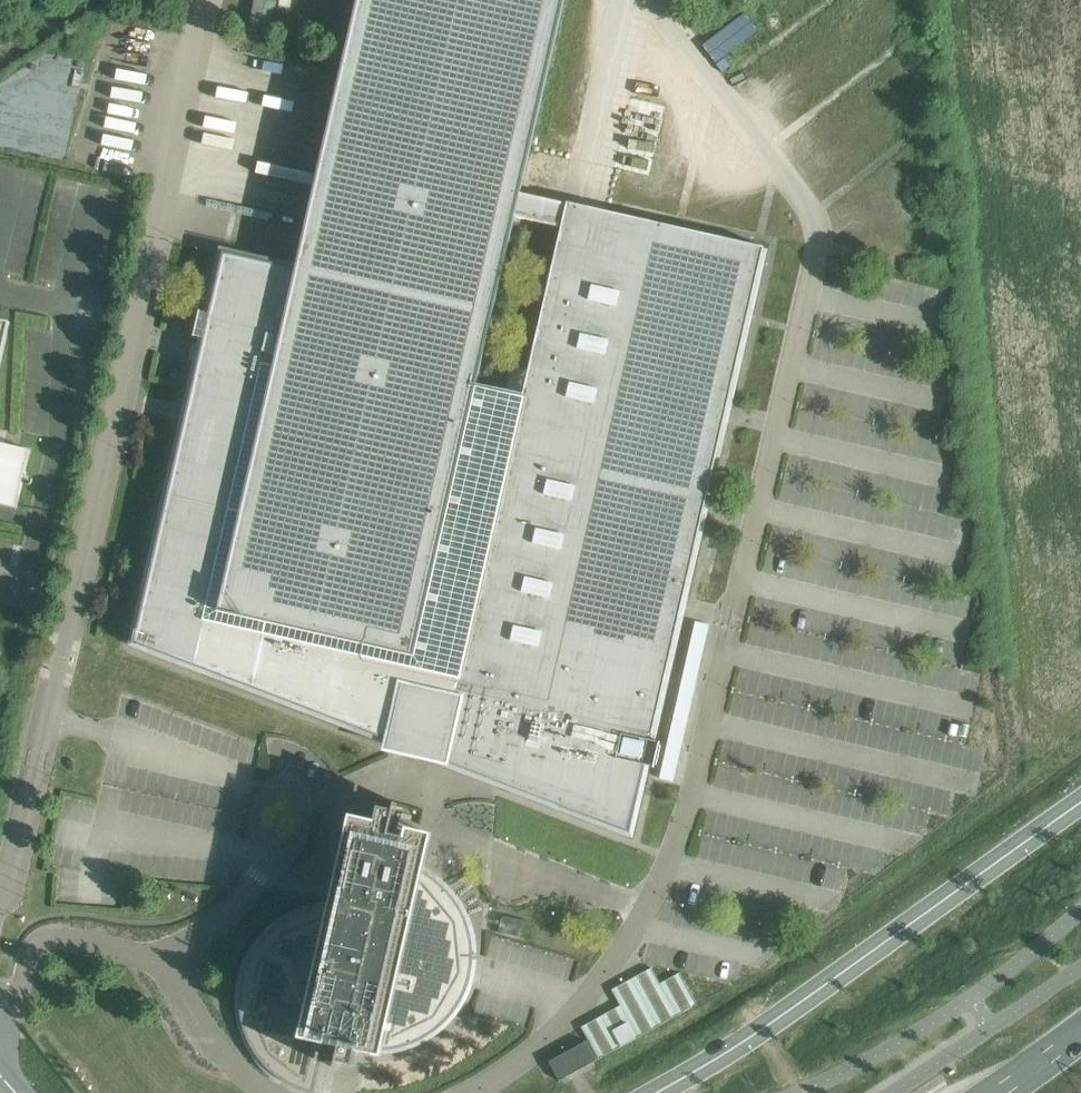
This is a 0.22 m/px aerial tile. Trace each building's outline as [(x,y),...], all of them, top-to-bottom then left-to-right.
[(200,310),(194,336),(203,338),(134,642),(386,738),(395,742),(396,735),(410,738),(408,747),(410,747),(412,739),(414,739),(411,753),(428,757),(431,743),(442,746),(439,759),(630,832),(645,765),(654,767),(660,741),(651,739),(764,246),(566,203),(566,204),(520,194),(562,0),(355,0),(296,268),(223,251),(209,312),(200,310)] [(10,322),(0,319),(0,364),(10,322)] [(17,507),(30,450),(0,443),(0,503),(17,507)] [(139,809),(140,789),(119,788),(118,808),(139,809)] [(240,995),(240,1003),(240,1012),(242,1020),(244,1028),(246,1035),(250,1043),(253,1048),(256,1054),(260,1059),(264,1063),(270,1069),(276,1075),(283,1079),(290,1084),(297,1087),(305,1090),(313,1092),(328,1026),(343,1029),(334,1067),(336,1068),(338,1060),(353,1064),(357,1050),(381,1056),(383,1049),(391,1048),(399,1047),(407,1044),(415,1042),(422,1038),(429,1034),(436,1029),(442,1024),(448,1019),(453,1012),(458,1006),(462,998),(465,991),(468,983),(470,975),(472,966),(472,958),(472,949),(471,941),(470,933),(468,924),(465,916),(461,909),(457,902),(452,895),(446,888),(440,882),(433,877),(426,872),(419,868),(425,841),(427,832),(406,827),(404,836),(391,833),(398,802),(395,802),(394,809),(378,806),(375,820),(350,814),(342,847),(347,849),(343,866),(342,866),(341,866),(341,867),(340,867),(339,867),(339,868),(338,868),(338,869),(337,869),(337,870),(337,871),(337,872),(337,873),(337,874),(337,875),(338,875),(338,876),(339,876),(339,877),(340,877),(341,877),(334,905),(326,905),(317,906),(309,908),(300,911),(292,915),(285,919),(278,924),(271,929),(265,935),(259,942),(255,948),(251,956),(247,963),(244,971),(242,979),(241,987),(240,995)] [(600,1058),(698,1005),(680,973),(661,984),(652,968),(613,989),(622,1005),(583,1027),(600,1058)] [(559,1080),(597,1059),(587,1040),(549,1061),(559,1080)]
